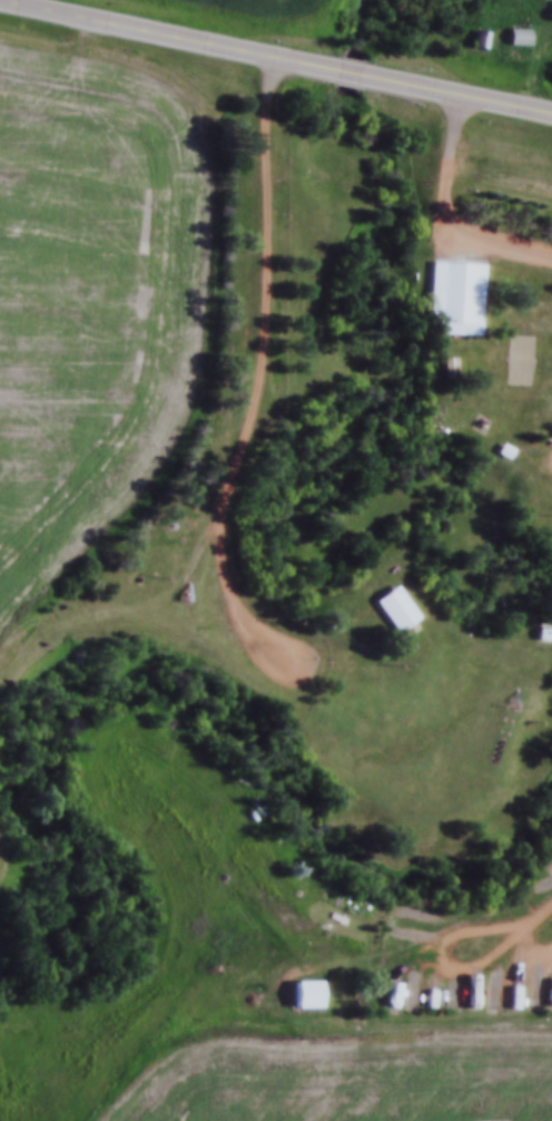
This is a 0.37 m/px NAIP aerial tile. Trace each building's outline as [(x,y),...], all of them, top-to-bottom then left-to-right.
[(527,43),(527,27),(506,27),(506,43),(527,43)] [(472,47),(484,46),(483,29),(471,30),(472,47)] [(425,264),(479,267),(475,339),(422,335),(425,264)] [(436,361),(448,360),(448,378),(436,379),(436,361)] [(494,443),(506,451),(501,461),(489,454),(494,443)] [(388,586),(412,618),(392,634),(367,602),(388,586)] [(548,640),(550,629),(537,627),(535,638),(548,640)] [(530,631),(544,631),(544,643),(530,643),(530,631)] [(406,983),(397,983),(397,1007),(406,1007),(406,983)] [(292,985),(316,985),(316,1013),(292,1013),(292,985)] [(465,1002),(465,988),(434,988),(434,1002),(465,1002)]
